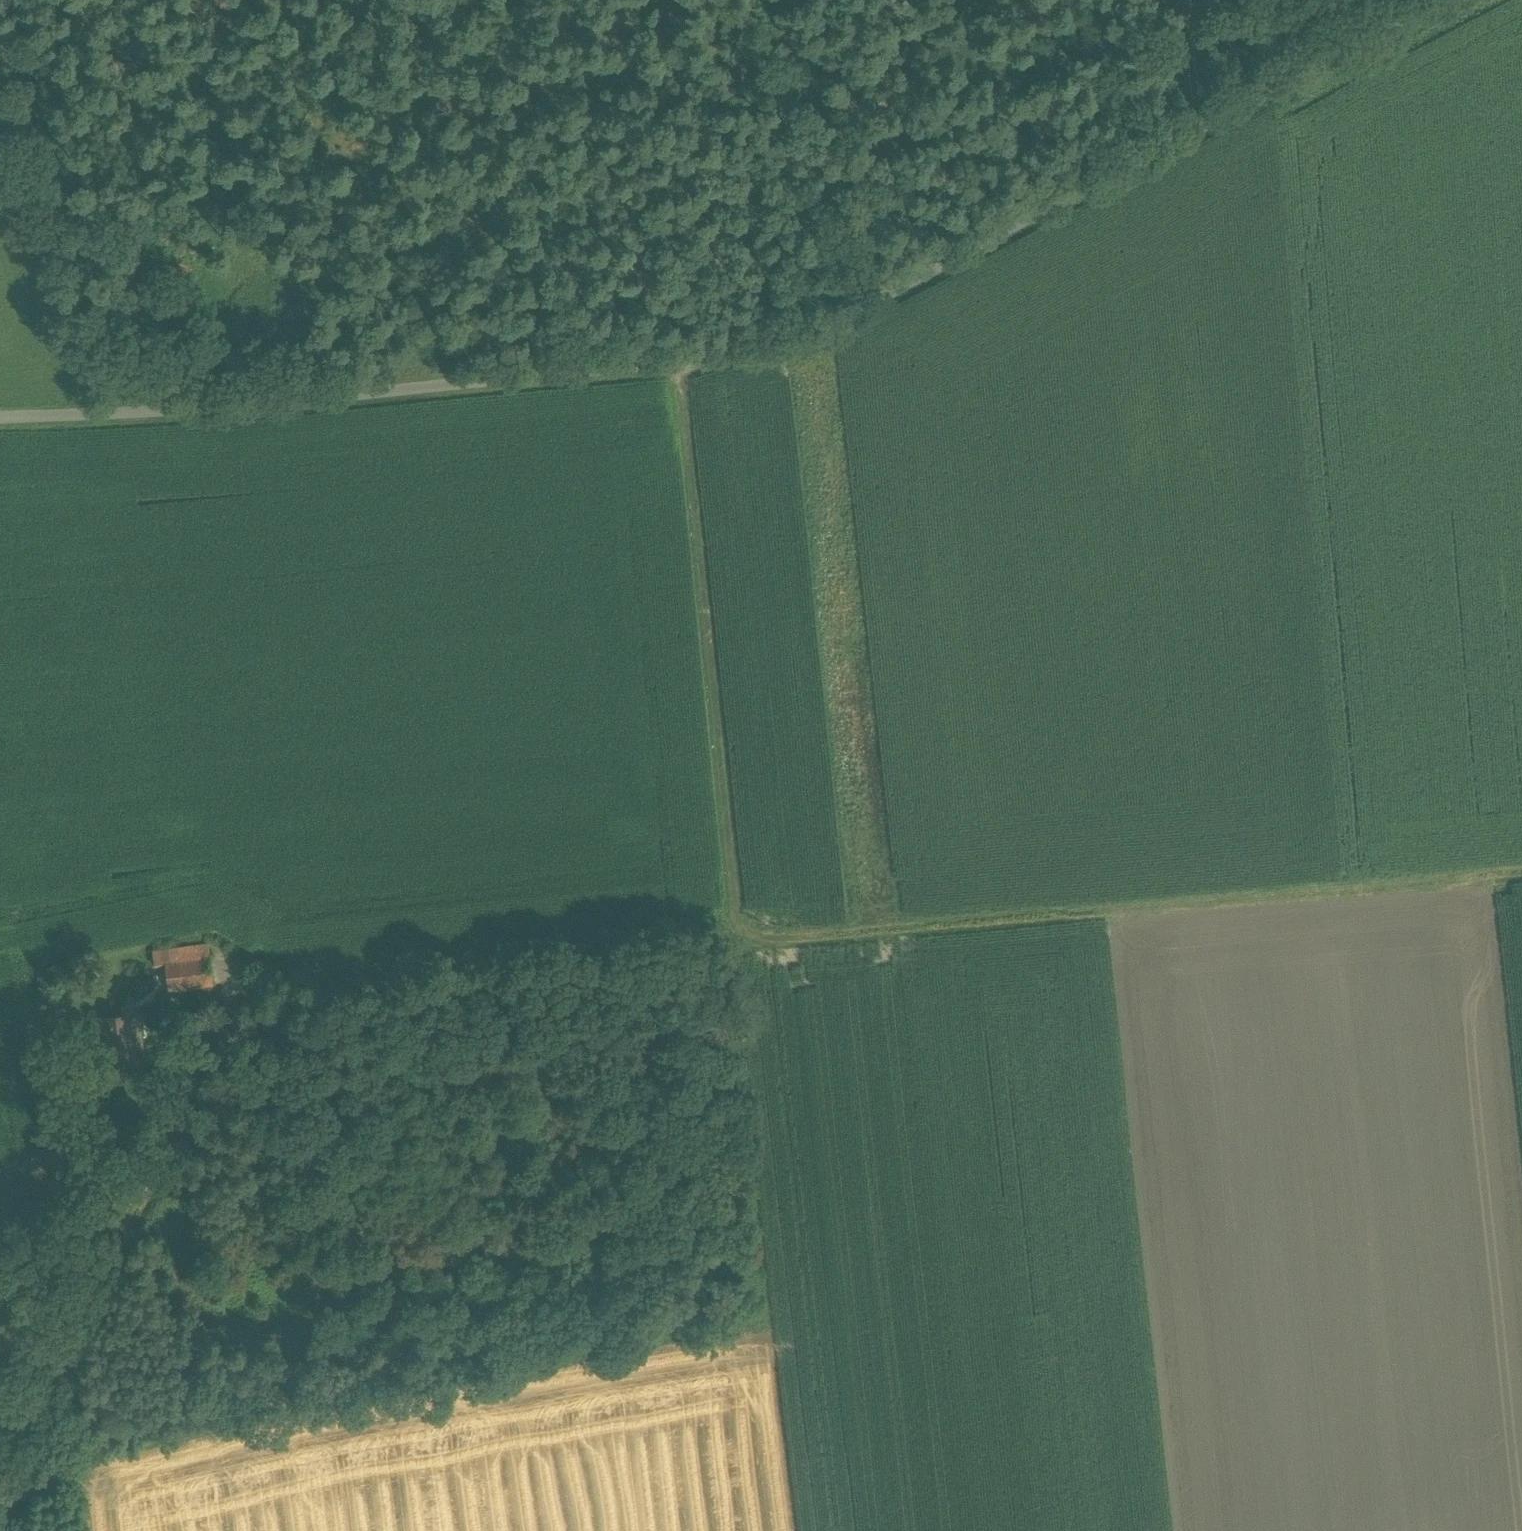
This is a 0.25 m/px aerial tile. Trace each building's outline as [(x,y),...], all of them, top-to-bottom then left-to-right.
[(207,955),(167,961),(171,990),(212,983),(207,955)] [(141,1014),(99,1016),(103,1066),(144,1063),(141,1014)]
